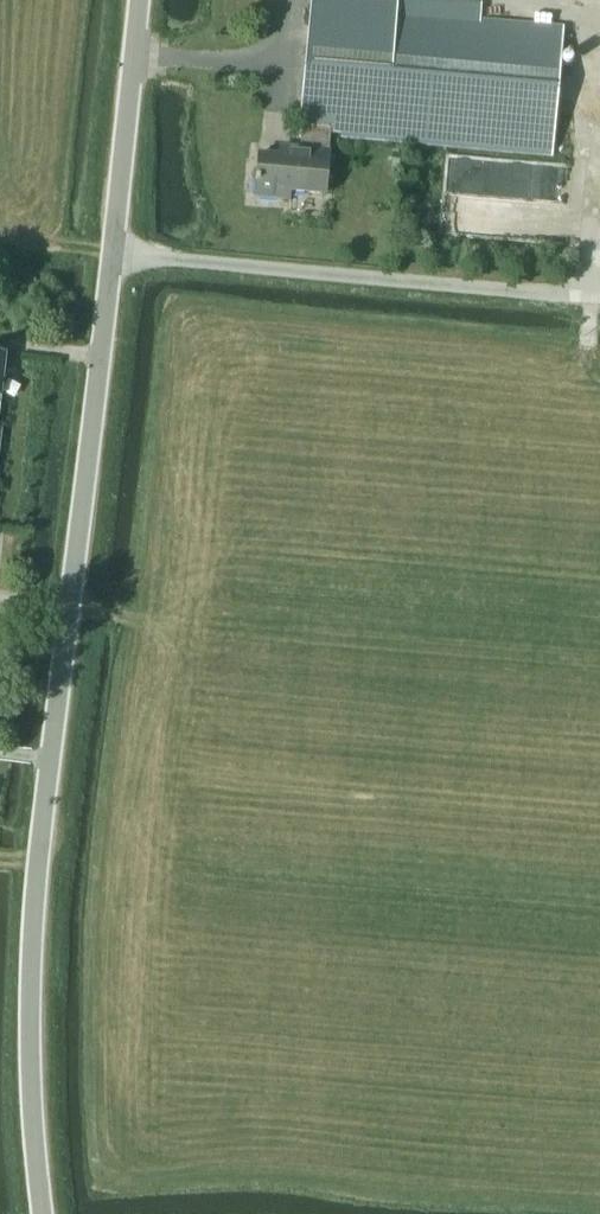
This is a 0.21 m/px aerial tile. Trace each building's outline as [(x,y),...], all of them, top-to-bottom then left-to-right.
[(288,191),(305,193),(324,194),(330,132),(552,152),(563,32),(312,9),(301,129),(300,148),(290,147),(289,156),(258,154),(254,196),(288,199),(288,191)]
